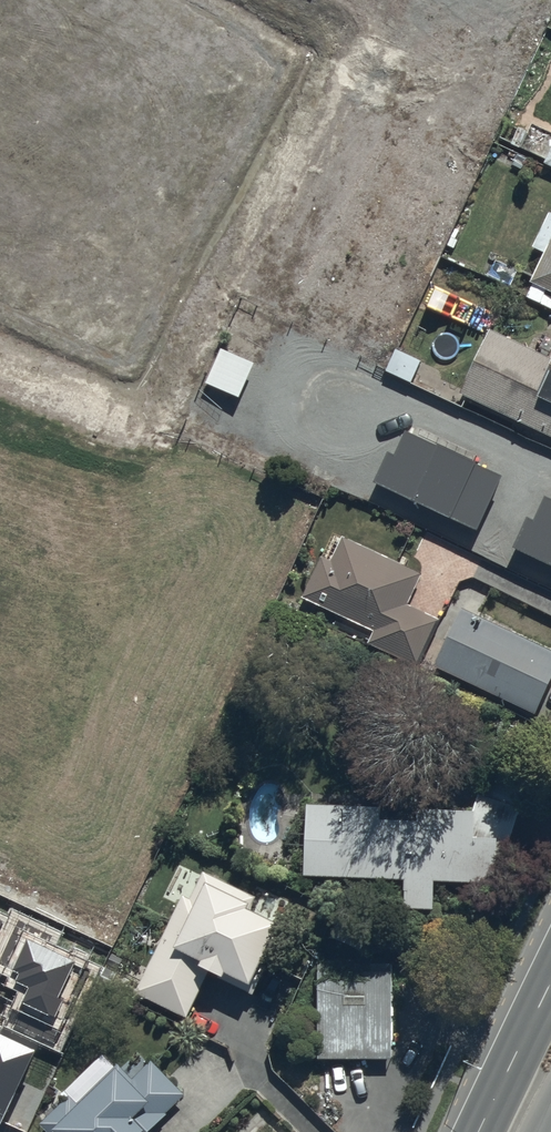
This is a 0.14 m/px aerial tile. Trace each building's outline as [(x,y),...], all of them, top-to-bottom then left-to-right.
[(543,168),(550,172),(550,151),(543,168)] [(544,258),(530,286),(550,295),(550,220),(548,218),(532,252),(544,258)] [(226,335),(203,387),(240,403),(254,370),(260,373),(269,353),(226,335)] [(490,335),(460,398),(550,441),(550,363),(490,335)] [(420,364),(395,352),(384,375),(410,386),(420,364)] [(393,462),(387,460),(373,489),(476,538),(501,484),(404,438),(393,462)] [(527,524),(513,554),(550,572),(550,508),(544,505),(534,527),(527,524)] [(341,543),(330,566),(320,562),(302,602),(375,635),(369,647),(417,669),(438,623),(407,609),(421,579),(341,543)] [(435,672),(536,718),(550,685),(550,648),(494,622),(495,619),(479,611),(474,620),(461,614),(435,672)] [(305,811),(303,880),(404,884),(403,915),(432,916),(433,887),(495,889),(497,847),(507,851),(524,800),(483,786),(472,819),(409,817),(409,828),(380,827),(381,814),(305,811)] [(182,902),(134,997),(185,1023),(207,981),(251,1003),(284,936),(248,918),(256,903),(204,877),(189,906),(182,902)] [(18,917),(0,953),(0,963),(18,972),(13,984),(28,991),(11,1025),(57,1047),(95,969),(49,947),(54,934),(18,917)] [(392,1064),(392,969),(318,969),(317,1064),(392,1064)] [(0,1034),(0,1124),(35,1050),(0,1034)] [(184,1099),(151,1063),(130,1082),(118,1069),(75,1108),(69,1101),(39,1128),(43,1131),(156,1131),(184,1099)]
